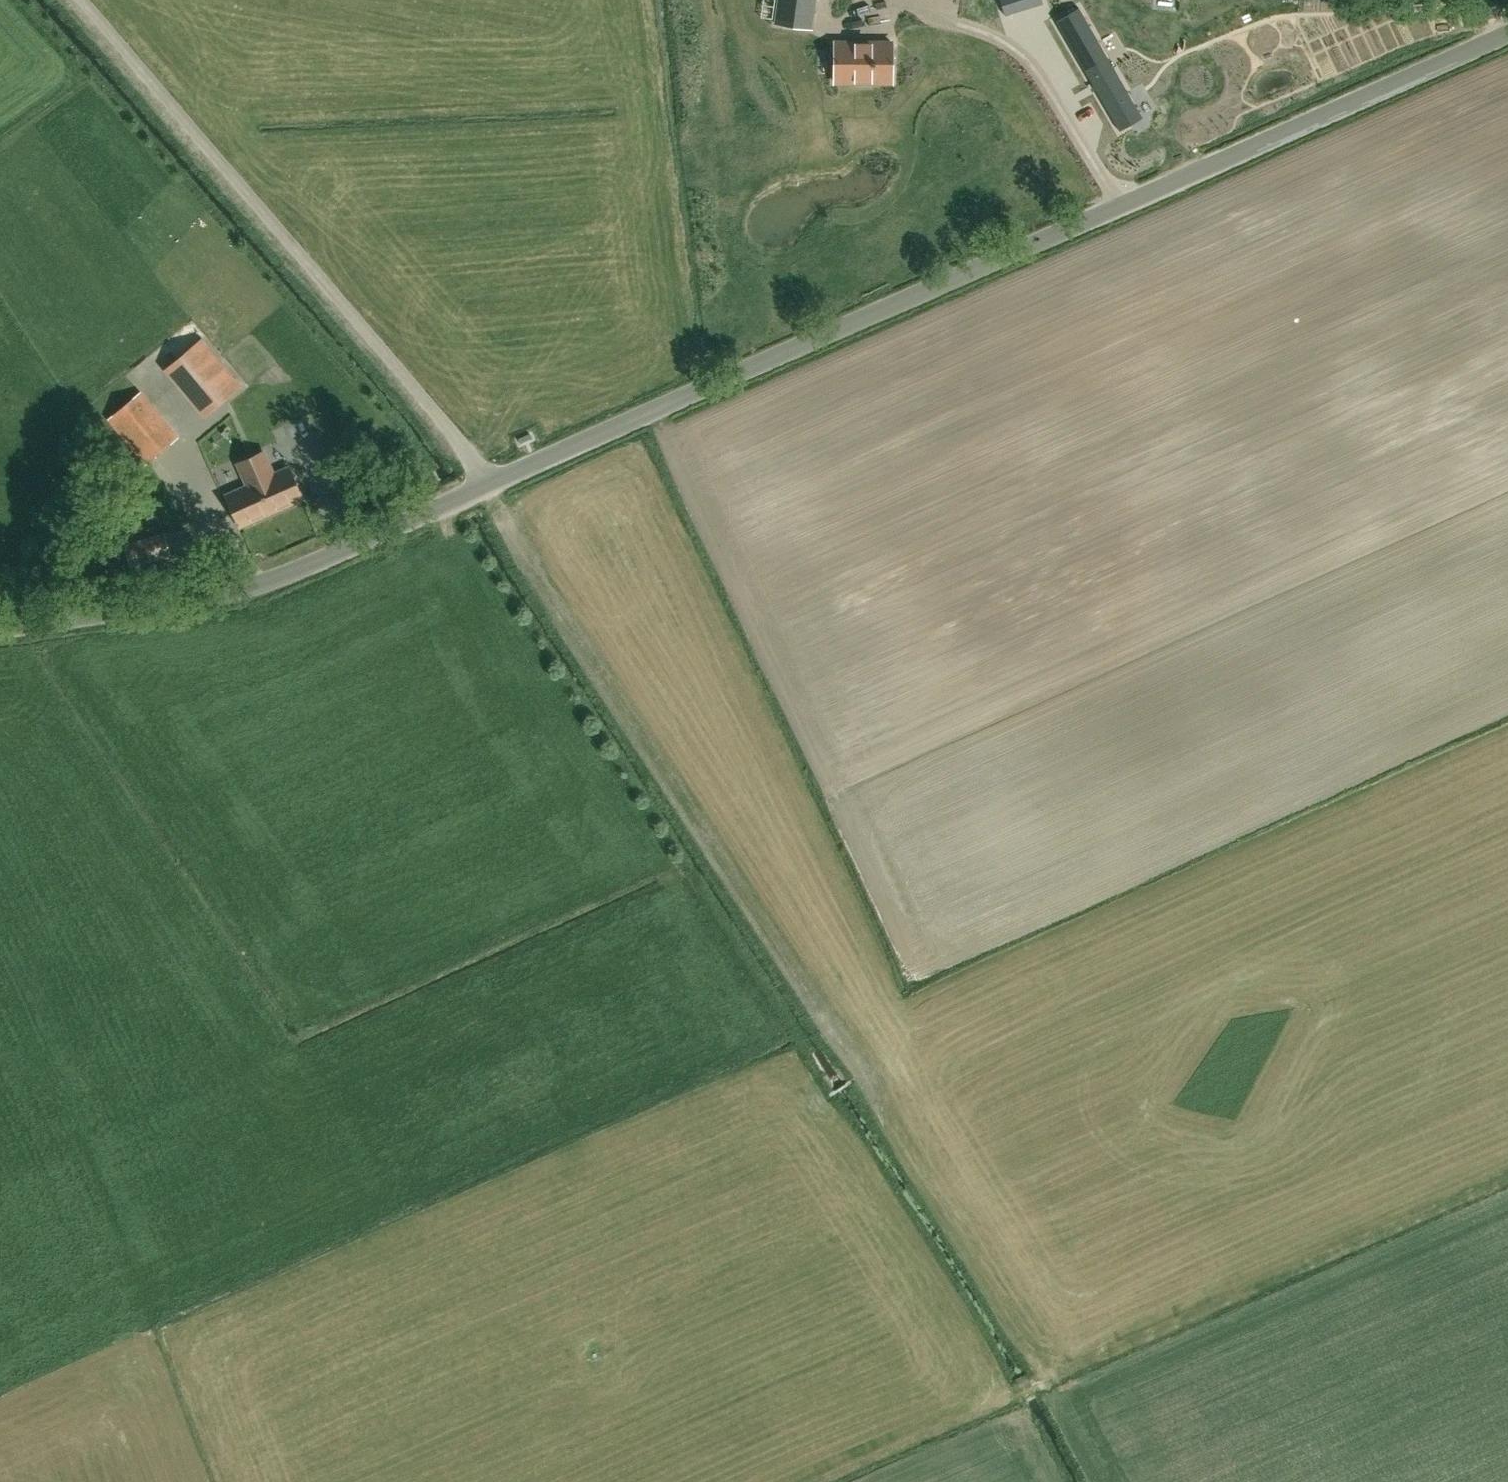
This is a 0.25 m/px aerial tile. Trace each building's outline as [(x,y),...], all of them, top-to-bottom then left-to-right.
[(775,24),(810,29),(815,0),(779,0),(775,24)] [(1018,11),(1015,0),(1000,0),(1005,15),(1018,11)] [(1138,0),(1112,0),(1111,6),(1137,10),(1138,0)] [(1119,131),(1142,118),(1079,7),(1055,20),(1119,131)] [(834,43),(834,81),(855,81),(872,81),(893,82),(893,68),(893,57),(893,43),(834,43)] [(196,396),(209,412),(240,386),(226,370),(201,340),(170,366),(196,396)] [(143,465),(178,436),(139,390),(105,419),(143,465)] [(248,486),(227,495),(241,526),(302,499),(288,468),(273,474),(264,453),(238,464),(248,486)] [(128,567),(170,555),(163,532),(121,544),(128,567)]
